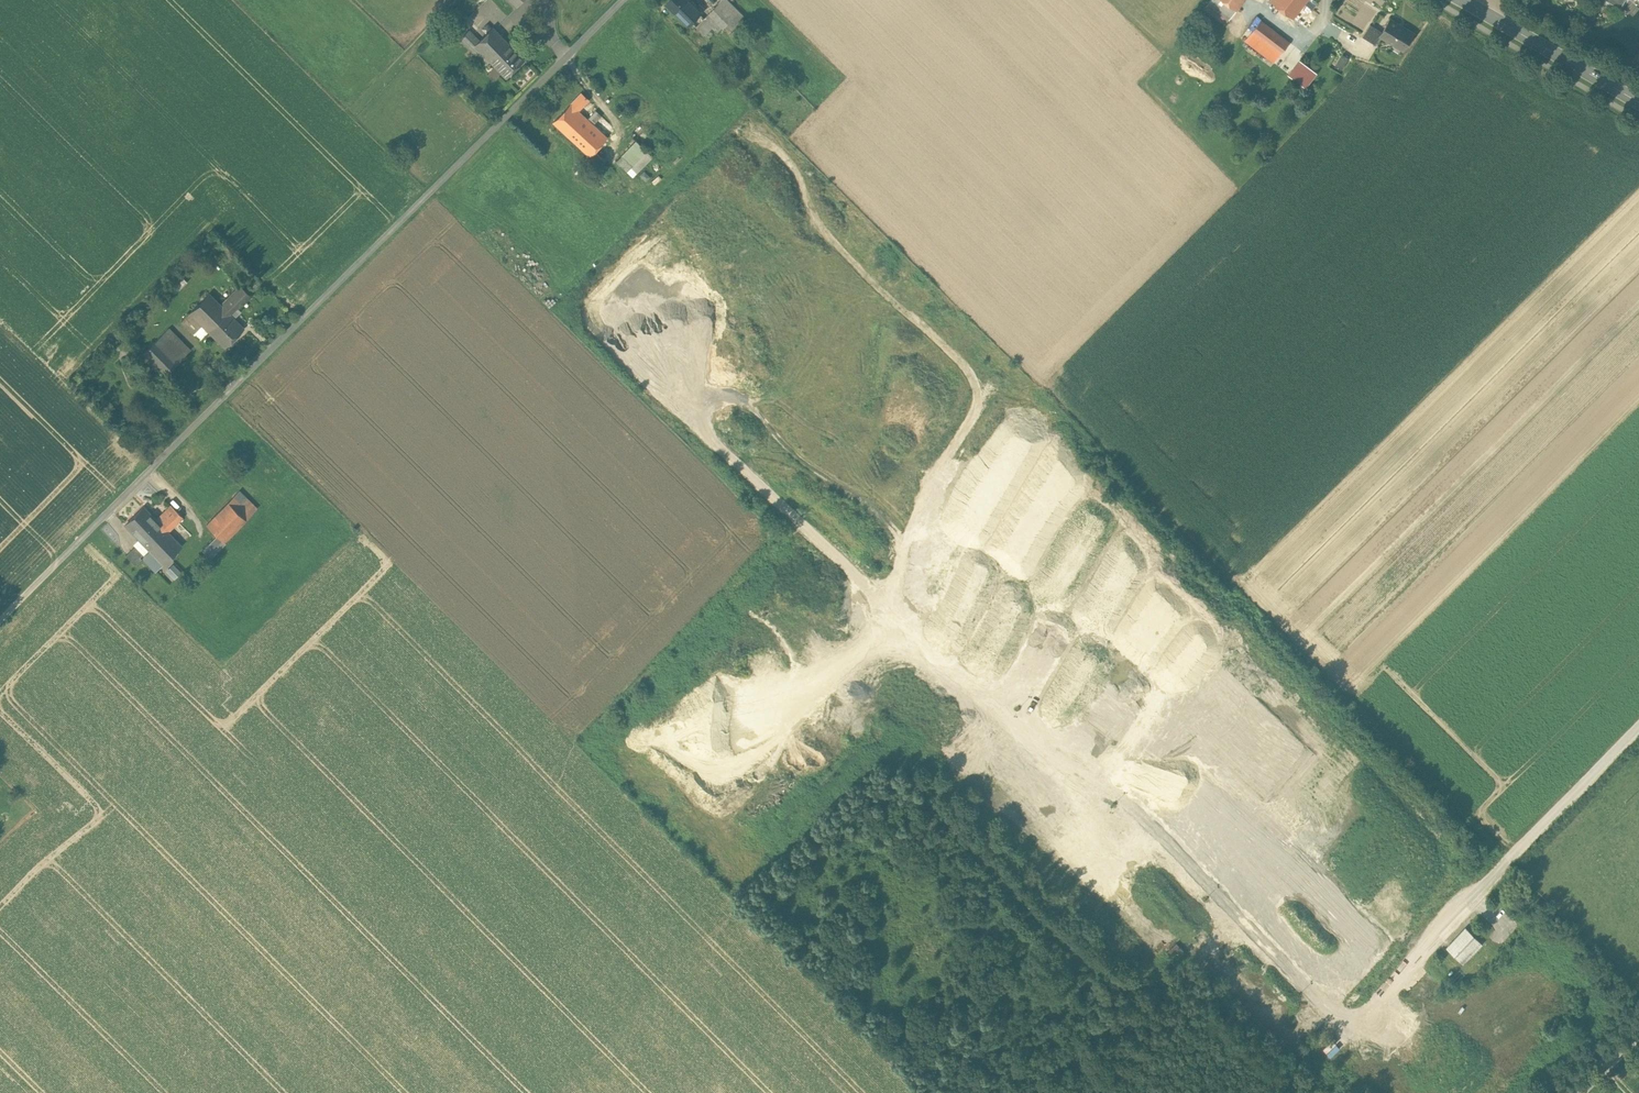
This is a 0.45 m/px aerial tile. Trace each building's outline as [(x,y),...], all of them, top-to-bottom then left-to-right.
[(691,0),(670,0),(666,3),(688,26),(692,22),(701,13),(702,12),(691,0)] [(729,0),(723,0),(720,3),(734,18),(738,22),(744,16),(729,0)] [(1224,0),(1211,0),(1208,3),(1230,20),(1237,10),(1224,0)] [(1237,10),(1245,0),(1224,0),(1237,10)] [(1270,0),(1294,18),(1305,3),(1307,0),(1271,0),(1270,0)] [(734,18),(720,3),(709,13),(723,29),(726,26),(734,18)] [(1319,14),(1305,3),(1294,18),(1308,29),(1319,14)] [(701,13),(692,22),(696,26),(705,17),(701,13)] [(723,29),(709,13),(705,17),(696,26),(710,40),(717,32),(721,36),(725,31),(723,29)] [(734,18),(726,26),(730,31),(738,23),(738,22),(734,18)] [(1414,33),(1391,18),(1382,31),(1380,36),(1381,36),(1403,50),(1414,33)] [(1290,43),(1261,21),(1245,41),(1274,63),(1290,43)] [(1382,31),(1370,24),(1363,36),(1376,44),(1381,36),(1380,36),(1382,31)] [(524,59),(493,27),(481,39),(474,45),(505,77),(524,59)] [(470,28),(462,36),(472,47),(474,45),(481,39),(470,28)] [(744,37),(736,29),(731,34),(739,42),(744,37)] [(1349,58),(1343,54),(1336,65),(1342,69),(1349,58)] [(1301,58),(1289,73),(1307,87),(1319,72),(1301,58)] [(589,100),(581,93),(570,104),(578,111),(589,100)] [(570,104),(553,122),(567,136),(585,117),(578,111),(570,104)] [(602,116),(595,111),(588,119),(594,125),(602,116)] [(588,119),(585,117),(567,136),(589,156),(594,150),(607,137),(594,125),(588,119)] [(636,141),(616,161),(632,177),(652,156),(636,141)] [(603,159),(594,150),(589,156),(583,162),(598,176),(607,166),(602,161),(603,159)] [(240,284),(221,303),(231,314),(250,294),(240,284)] [(221,303),(209,292),(189,313),(208,331),(224,347),(245,327),(231,314),(221,303)] [(208,331),(189,313),(181,321),(200,339),(208,331)] [(191,349),(169,326),(140,353),(162,376),(191,349)] [(258,507),(240,488),(228,500),(246,519),(258,507)] [(246,519),(228,500),(206,521),(218,534),(224,540),(246,519)] [(170,504),(159,514),(163,518),(159,521),(168,530),(168,531),(183,517),(170,504)] [(159,521),(145,506),(125,524),(148,549),(168,530),(159,521)] [(168,531),(168,530),(148,549),(149,549),(161,563),(170,555),(181,544),(168,531)] [(218,534),(202,549),(209,556),(225,541),(224,540),(218,534)] [(135,544),(125,554),(134,563),(141,557),(144,554),(135,544)] [(161,563),(149,549),(144,554),(141,557),(154,570),(157,567),(161,563)] [(184,570),(170,555),(161,563),(157,567),(172,582),(184,570)] [(1466,928),(1447,947),(1463,963),(1482,944),(1466,928)]
